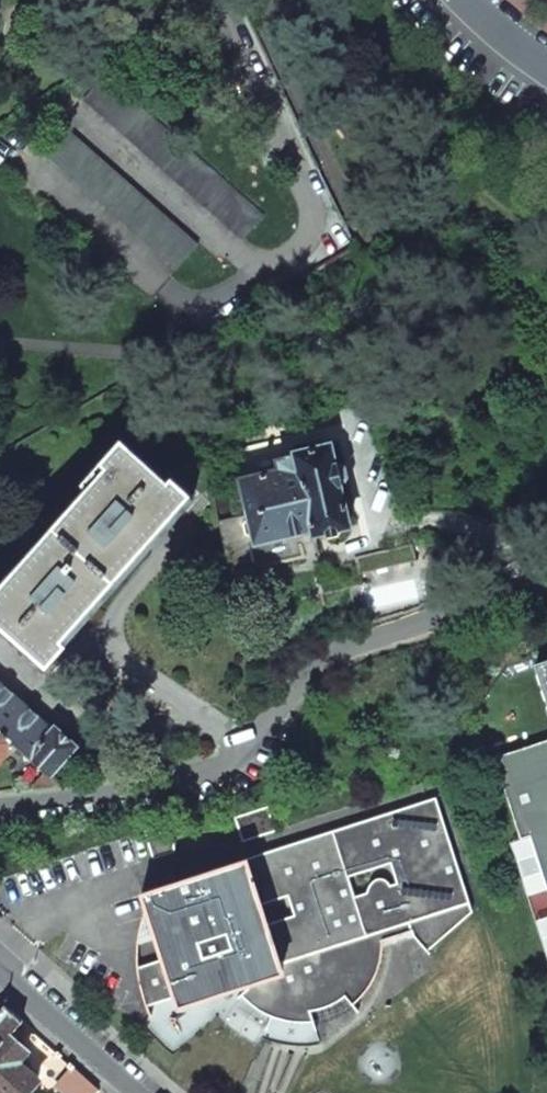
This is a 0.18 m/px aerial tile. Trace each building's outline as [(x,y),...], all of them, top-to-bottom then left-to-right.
[(104,74),(84,97),(244,238),(264,215),(104,74)] [(59,125),(38,149),(175,270),(197,247),(59,125)] [(0,582),(0,622),(45,662),(65,641),(59,637),(188,493),(169,476),(166,480),(119,439),(99,461),(104,465),(0,582)] [(246,514),(218,521),(228,575),(319,554),(315,534),(322,533),(322,535),(327,538),(337,535),(340,531),(340,528),(349,526),(339,483),(343,482),(346,477),(343,467),(339,464),(334,465),(329,443),(293,451),(294,456),(276,460),(278,469),(239,478),(246,514)] [(535,668),(546,707),(546,664),(535,668)] [(12,741),(22,750),(50,774),(76,745),(53,726),(50,729),(0,684),(0,730),(12,741)] [(12,741),(0,730),(0,755),(12,741)] [(493,757),(519,838),(529,835),(536,833),(546,868),(546,740),(493,757)] [(22,750),(7,766),(33,789),(61,785),(50,774),(22,750)] [(435,800),(142,893),(163,959),(137,966),(138,979),(145,1005),(242,975),(249,989),(241,994),(248,1003),(257,1011),(265,1016),(276,1020),(289,1022),(299,1022),(316,1018),(328,1010),(337,1005),(344,997),(351,1005),(360,996),(367,987),(373,979),(377,967),(380,958),(380,938),(410,931),(411,935),(427,950),(471,911),(435,800)] [(267,808),(234,818),(242,842),(275,832),(267,808)] [(529,835),(546,887),(546,886),(546,868),(536,833),(529,835)] [(3,1004),(0,1008),(0,1092),(25,1092),(38,1079),(17,1061),(27,1050),(9,1035),(22,1020),(3,1004)] [(76,1071),(64,1086),(74,1092),(96,1092),(98,1090),(76,1071)]
